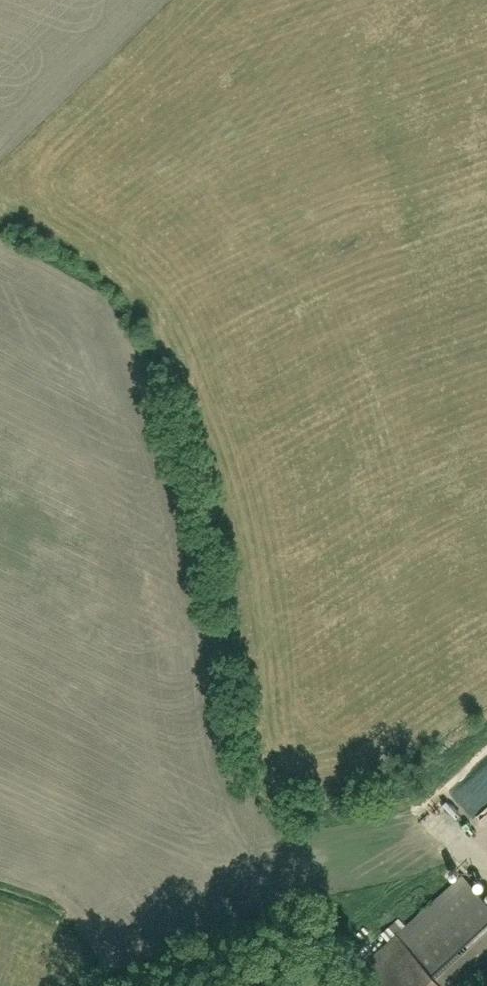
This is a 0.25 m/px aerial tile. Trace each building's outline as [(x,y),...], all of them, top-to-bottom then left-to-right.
[(352,973),(364,985),(441,985),(486,946),(486,909),(460,879),(352,973)]
